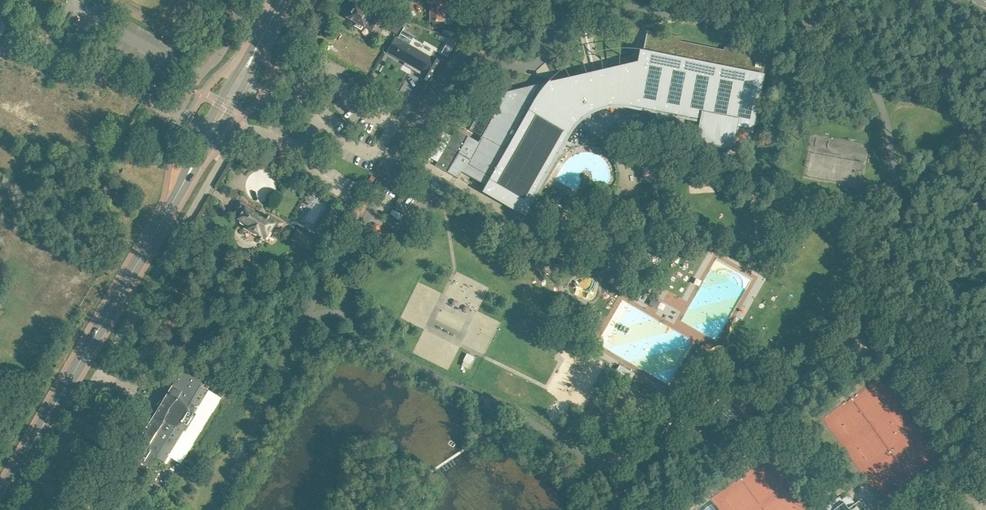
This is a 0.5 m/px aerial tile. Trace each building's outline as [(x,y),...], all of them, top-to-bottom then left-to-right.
[(428,3),(431,3),(431,21),(434,21),(434,28),(449,28),(449,19),(444,19),(444,2),(448,2),(448,0),(428,0),(428,3)] [(214,1),(210,8),(229,19),(233,12),(214,1)] [(372,32),(379,19),(383,21),(385,17),(379,13),(377,17),(355,5),(347,18),(357,23),(355,26),(361,30),(363,27),(372,32)] [(43,19),(36,30),(47,36),(53,25),(43,19)] [(397,34),(402,25),(394,21),(389,30),(397,34)] [(431,57),(419,51),(409,45),(413,37),(403,31),(398,39),(396,37),(388,52),(413,67),(412,69),(421,75),(420,77),(429,82),(430,83),(442,62),(432,56),(431,57)] [(752,130),(767,55),(725,47),(724,50),(681,42),(681,38),(646,31),(647,32),(647,33),(643,52),(641,66),(599,75),(599,74),(598,73),(597,73),(596,72),(595,72),(594,73),(593,74),(593,75),(592,76),(592,77),(546,87),(549,82),(523,88),(500,94),(498,98),(503,101),(479,143),(456,130),(437,162),(437,163),(436,166),(457,178),(458,178),(462,172),(488,187),(485,192),(522,213),(568,134),(570,130),(573,126),(577,122),(581,118),(585,115),(589,112),(594,110),(598,108),(603,107),(608,105),(614,105),(619,105),(624,105),(630,106),(700,120),(696,142),(733,149),(737,127),(752,130)] [(454,46),(458,39),(450,37),(447,42),(454,46)] [(279,230),(282,224),(269,216),(268,218),(240,202),(236,209),(242,213),(238,219),(240,221),(240,224),(244,226),(259,235),(258,237),(264,240),(265,238),(266,239),(274,226),(279,230)] [(332,228),(338,216),(332,213),(326,224),(332,228)] [(292,240),(300,245),(309,250),(315,240),(298,230),(292,240)] [(651,304),(656,307),(659,302),(654,299),(651,304)] [(180,346),(184,351),(185,352),(197,341),(192,335),(180,346)] [(200,365),(200,364),(192,359),(188,364),(165,401),(164,401),(163,401),(162,401),(161,402),(160,401),(157,406),(158,407),(158,408),(159,409),(160,410),(130,459),(137,463),(132,471),(145,479),(157,458),(167,464),(171,457),(181,463),(221,398),(208,390),(215,380),(209,376),(203,387),(201,386),(203,383),(207,376),(206,375),(207,374),(201,366),(202,366),(200,365)] [(978,451),(973,442),(973,441),(959,448),(964,458),(978,451)] [(841,500),(839,497),(824,508),(826,509),(866,509),(859,501),(855,504),(848,495),(841,500)]
